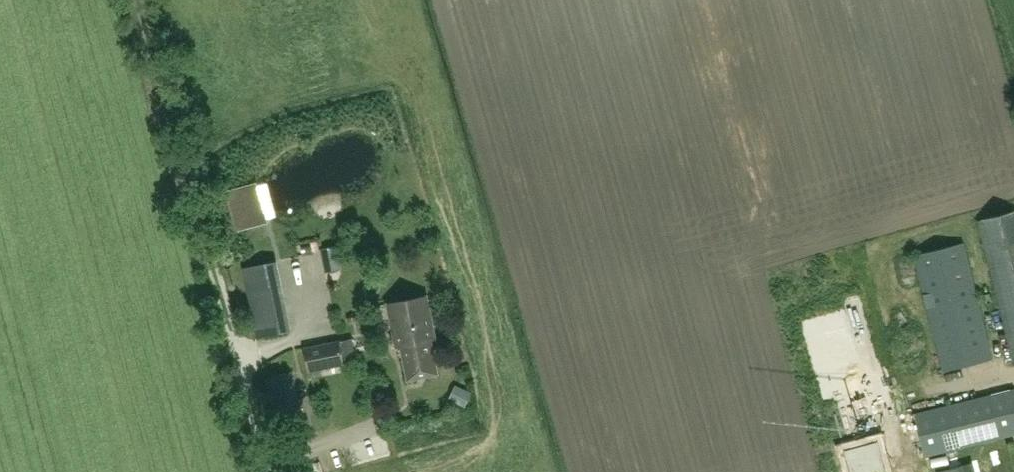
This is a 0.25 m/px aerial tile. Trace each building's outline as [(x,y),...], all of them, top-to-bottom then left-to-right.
[(269,217),(260,180),(232,188),(242,224),(269,217)] [(976,221),(1013,365),(1013,212),(976,221)] [(964,243),(914,256),(942,372),(993,359),(964,243)] [(320,250),(324,274),(342,270),(337,247),(320,250)] [(243,268),(256,339),(291,332),(277,261),(243,268)] [(433,309),(430,310),(427,296),(388,304),(398,348),(402,347),(410,381),(439,375),(432,341),(436,340),(433,325),(436,324),(440,322),(437,310),(433,309)] [(838,316),(807,324),(828,397),(858,388),(838,316)] [(339,342),(304,348),(308,372),(343,365),(339,342)] [(304,419),(291,372),(266,378),(278,426),(304,419)] [(913,413),(923,457),(1013,435),(1013,389),(913,413)] [(454,390),(448,402),(462,409),(468,398),(454,390)] [(844,449),(851,471),(886,471),(878,440),(844,449)]
